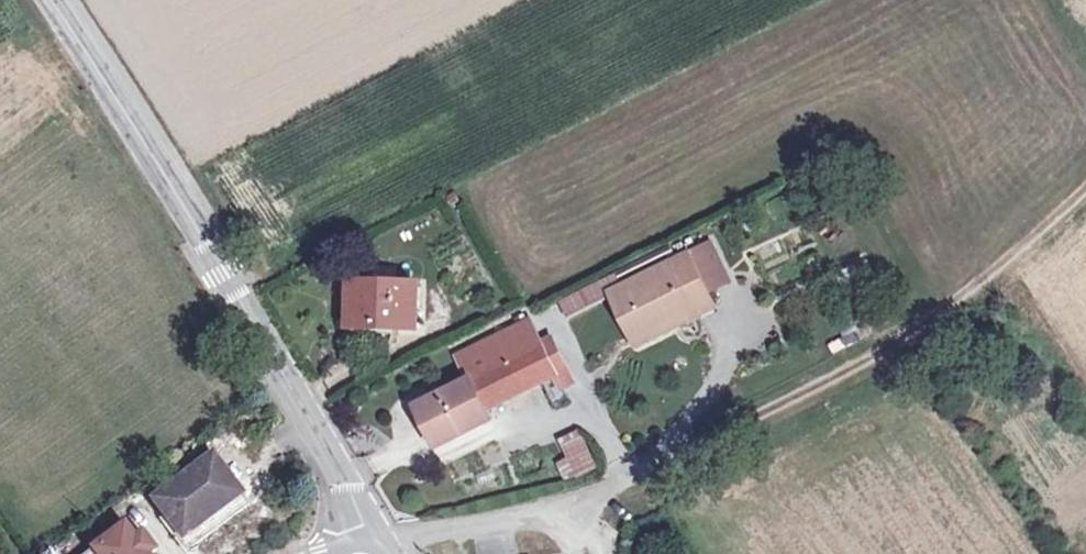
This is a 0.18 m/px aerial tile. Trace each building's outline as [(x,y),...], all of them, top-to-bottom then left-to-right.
[(698,275),(721,263),(711,245),(612,294),(633,337),(690,309),(695,317),(714,308),(706,291),(698,275)] [(729,279),(721,263),(698,275),(706,291),(729,279)] [(565,316),(607,296),(599,279),(557,299),(565,316)] [(413,320),(413,329),(416,329),(417,286),(351,284),(350,328),(395,328),(396,320),(413,320)] [(690,309),(633,337),(638,345),(695,317),(690,309)] [(470,381),(542,344),(530,320),(529,319),(458,357),(463,367),(470,381)] [(395,328),(413,329),(413,320),(396,320),(395,328)] [(552,339),(542,344),(555,370),(557,373),(566,368),(552,339)] [(555,370),(542,344),(470,381),(436,398),(417,408),(422,418),(438,449),(491,422),(485,411),(525,390),(523,385),(555,370)] [(554,438),(571,478),(597,466),(579,427),(554,438)] [(213,458),(190,476),(156,502),(184,540),(242,497),(227,476),(213,458)] [(132,546),(137,542),(127,528),(121,532),(132,546)] [(156,553),(144,537),(137,542),(132,546),(121,532),(92,553),(155,553),(156,553)]
